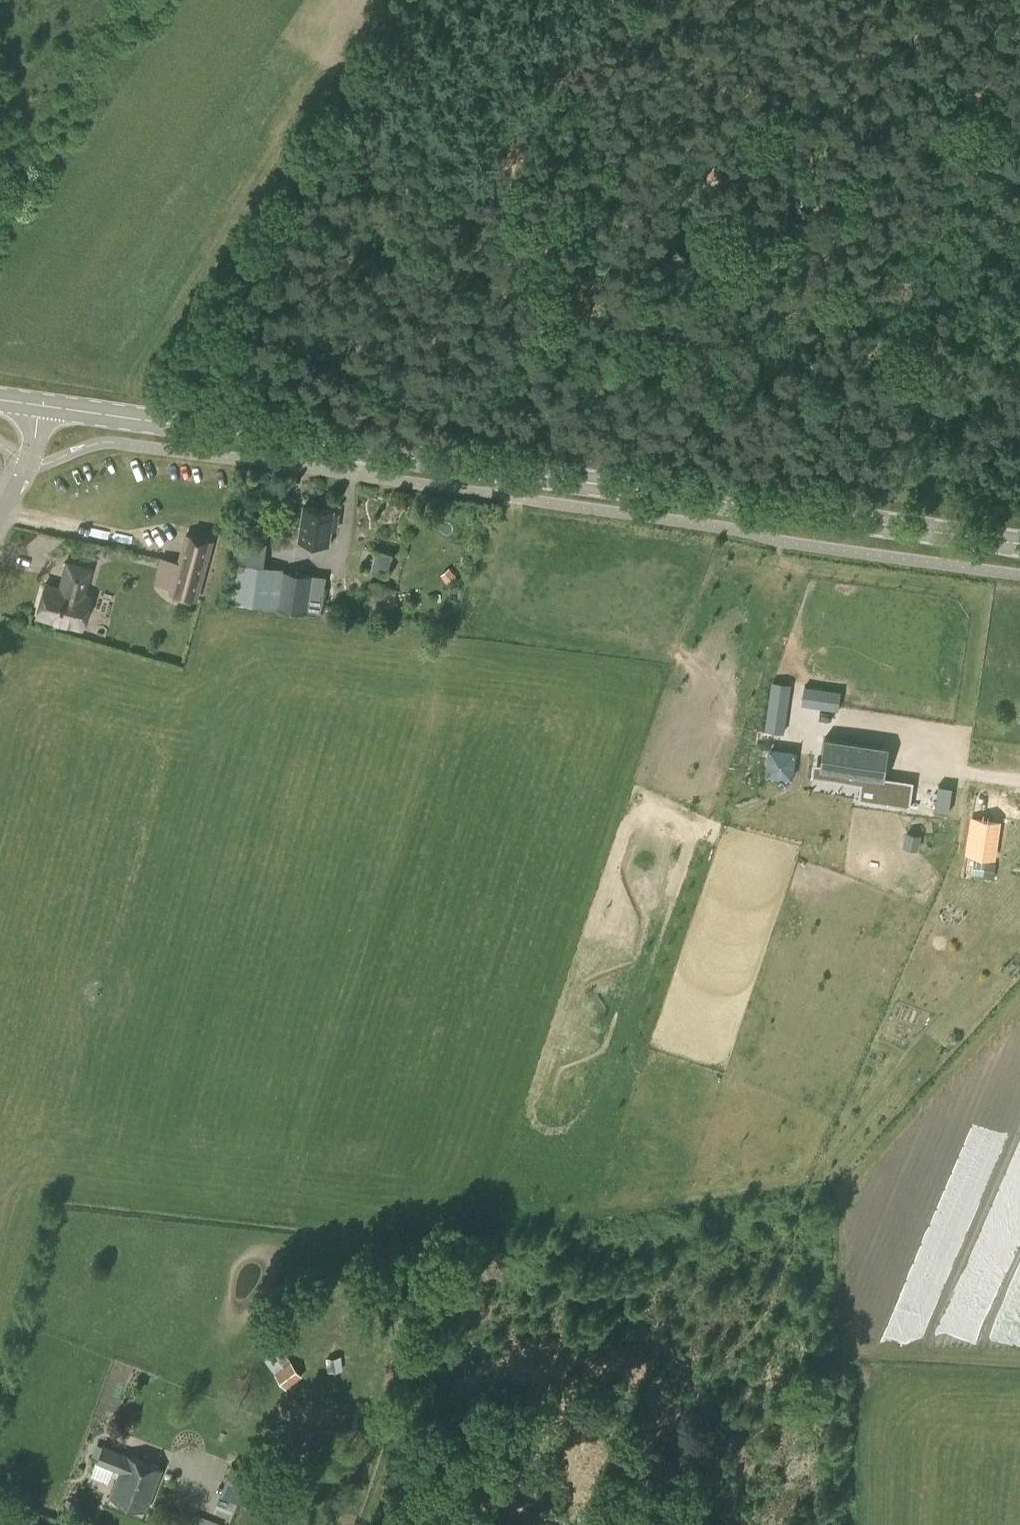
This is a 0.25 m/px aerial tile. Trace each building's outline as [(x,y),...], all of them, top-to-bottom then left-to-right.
[(337,527),(339,512),(335,512),(335,509),(307,505),(302,537),(330,541),(332,526),(337,527)] [(169,592),(198,600),(214,539),(185,531),(169,592)] [(376,549),(371,568),(388,572),(392,553),(376,549)] [(321,614),(327,573),(235,561),(229,601),(321,614)] [(83,594),(90,569),(66,562),(60,588),(44,583),(36,614),(80,626),(89,595),(83,594)] [(390,623),(398,589),(371,583),(363,616),(390,623)] [(765,729),(779,731),(786,682),(772,680),(765,729)] [(805,684),(803,698),(827,702),(829,688),(805,684)] [(899,751),(836,742),(832,773),(873,778),(869,804),(886,806),(888,795),(899,796),(901,782),(895,781),(899,751)] [(952,785),(939,783),(935,809),(949,811),(952,785)] [(292,1361),(276,1373),(285,1385),(285,1386),(302,1374),(292,1361)] [(108,1482),(112,1472),(120,1475),(113,1493),(148,1507),(164,1466),(106,1443),(93,1476),(108,1482)] [(242,1504),(255,1471),(232,1462),(219,1495),(242,1504)] [(221,1524),(195,1514),(191,1524),(221,1524)]
